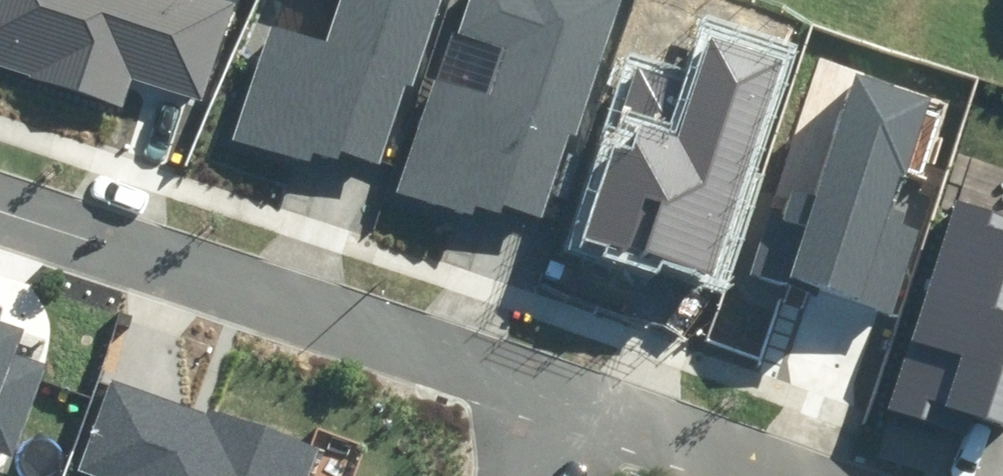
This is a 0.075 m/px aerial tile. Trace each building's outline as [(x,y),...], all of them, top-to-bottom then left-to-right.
[(125,105),(135,75),(205,98),(237,1),(235,0),(0,0),(0,65),(125,105)] [(310,161),(313,151),(339,160),(342,151),(377,163),(402,85),(414,89),(443,0),(341,0),(330,34),(273,16),(233,137),(310,161)] [(544,216),(571,133),(578,136),(622,0),(469,0),(458,35),(506,51),(490,99),(434,81),(397,194),(473,218),(476,208),(505,217),(509,205),(544,216)] [(582,232),(718,273),(785,55),(708,31),(693,79),(634,61),(582,232)] [(753,265),(897,316),(926,233),(900,224),(905,211),(889,205),(927,95),(855,70),(812,191),(794,184),(786,207),(775,203),(753,265)] [(1002,422),(1002,213),(961,200),(895,409),(960,430),(966,410),(1002,422)] [(14,457),(47,366),(14,354),(23,328),(0,319),(0,452),(14,457)] [(320,445),(210,405),(206,417),(107,381),(75,469),(95,475),(309,475),(320,445)]
